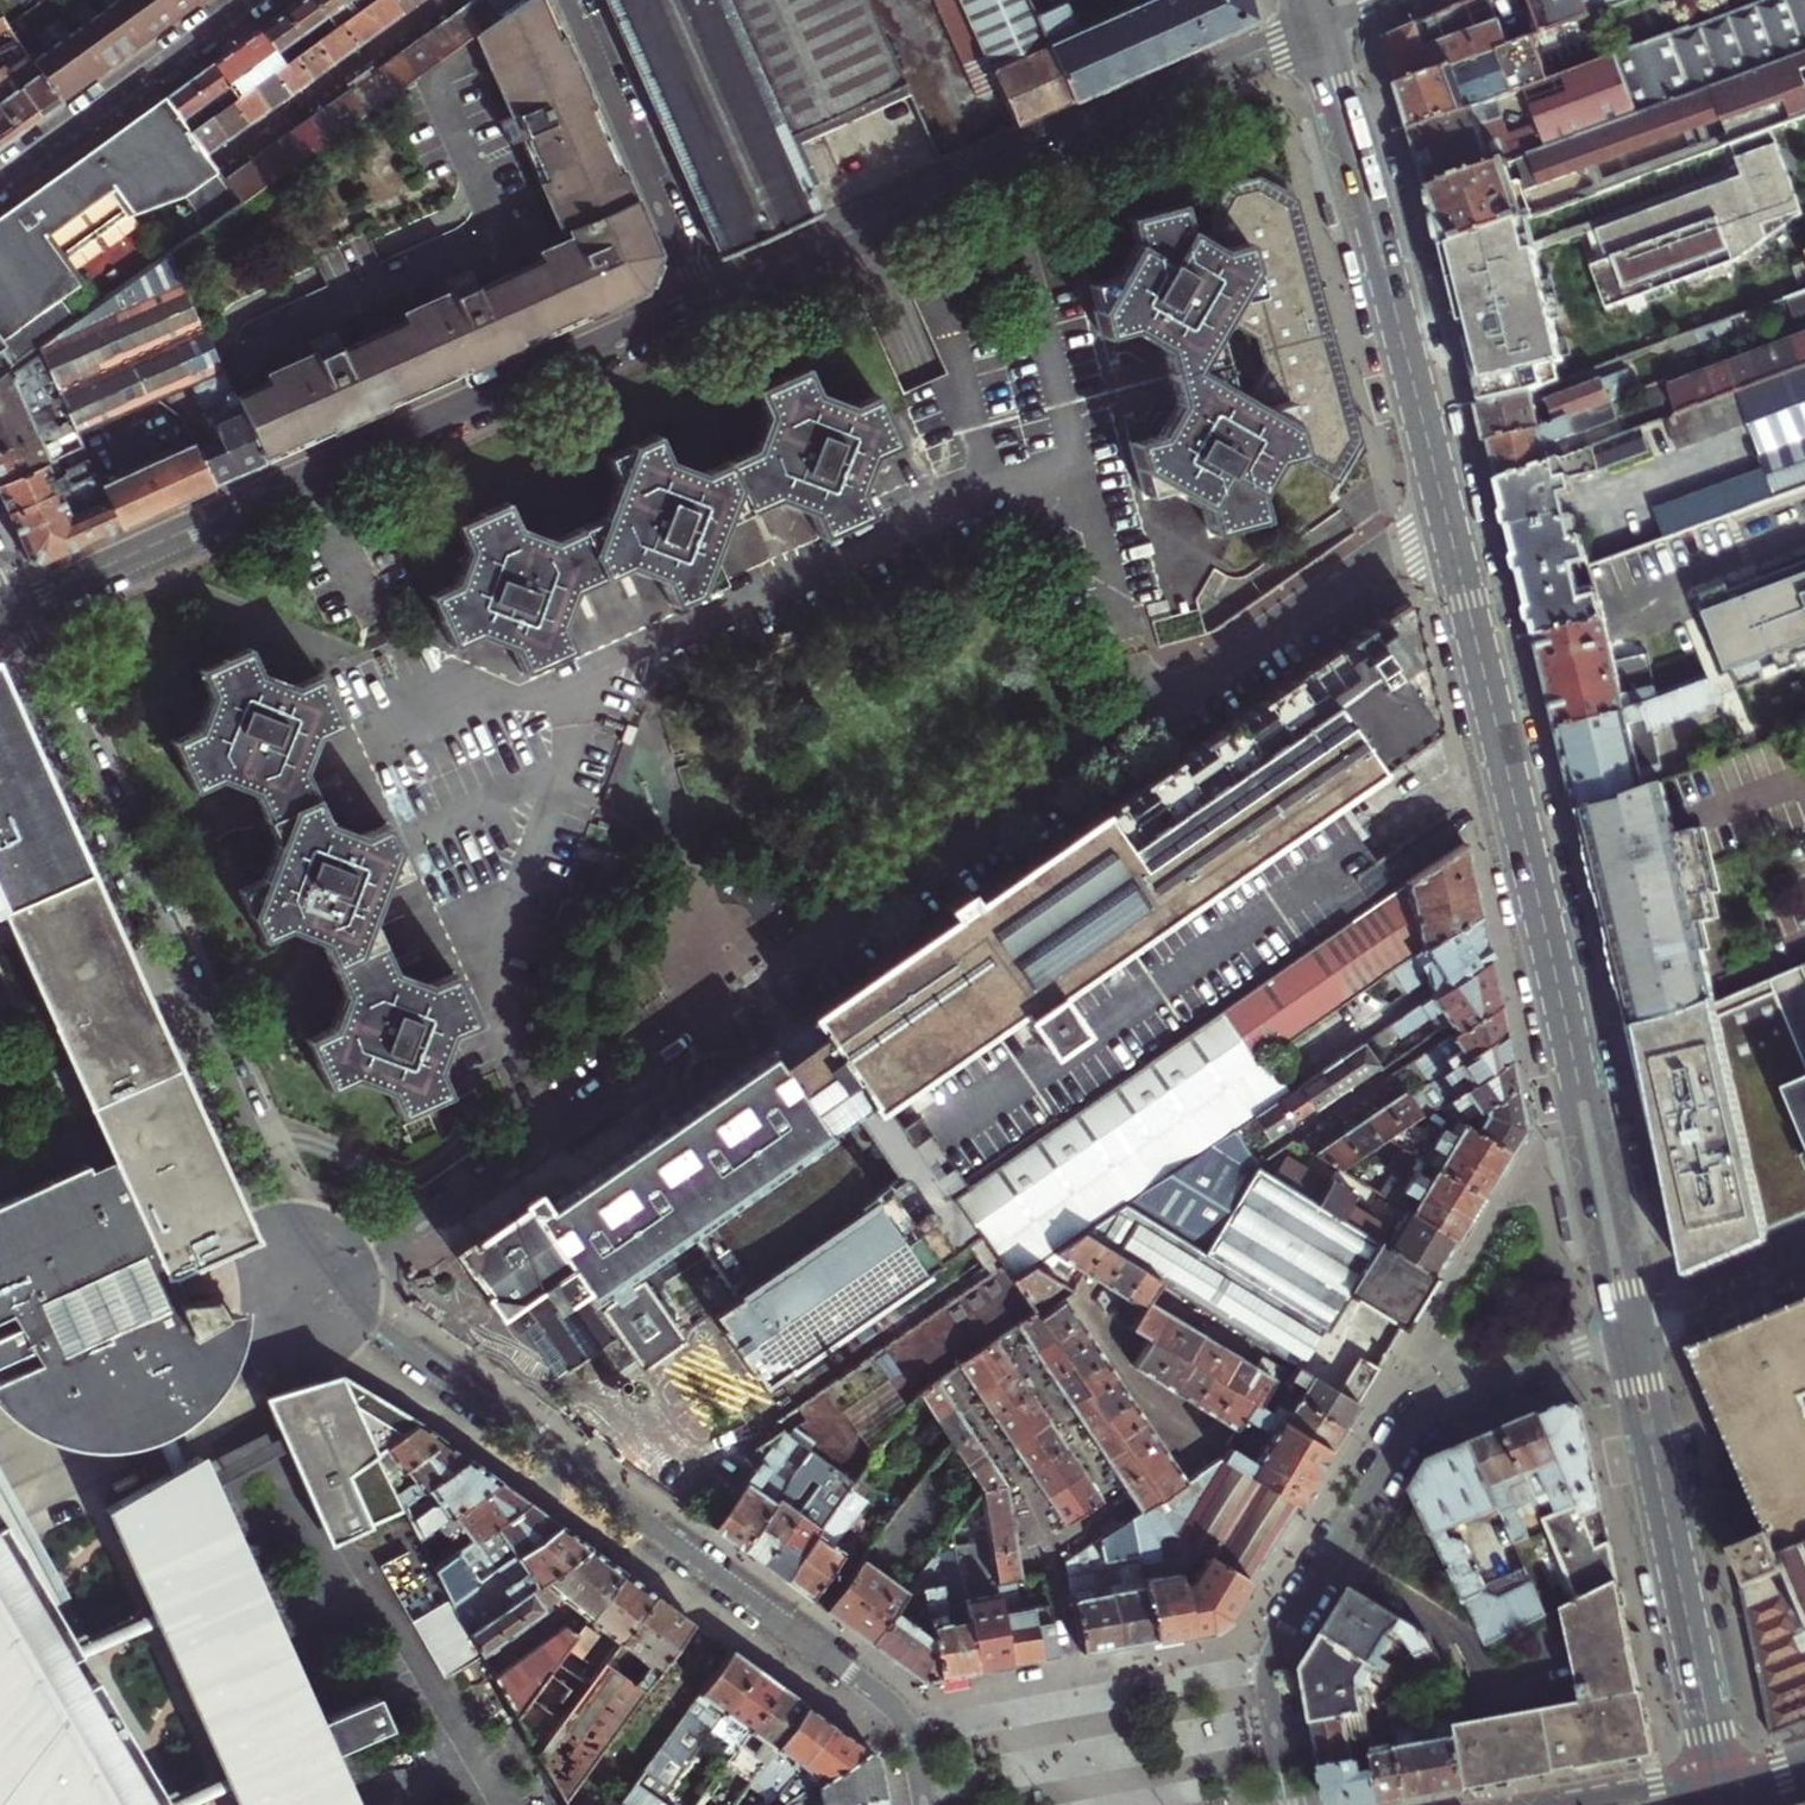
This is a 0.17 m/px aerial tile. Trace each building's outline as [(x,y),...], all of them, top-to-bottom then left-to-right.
[(32,0),(11,0),(19,10),(32,0)] [(152,35),(195,4),(200,0),(119,0),(32,62),(37,70),(59,102),(95,75),(142,42),(152,35)] [(475,36),(486,59),(506,106),(511,116),(503,120),(513,142),(521,138),(558,221),(567,241),(547,251),(530,259),(533,266),(466,296),(459,281),(436,291),(439,299),(421,308),(393,320),(396,327),(332,355),(325,341),(302,351),(305,359),(292,365),(258,379),(262,387),(248,393),(236,399),(265,465),(278,459),(283,457),(402,404),(468,375),(526,348),(557,335),(673,282),(604,128),(555,13),(549,0),(526,0),(522,3),(502,17),(481,32),(475,36)] [(299,35),(325,16),(313,0),(299,0),(296,2),(282,12),(299,35)] [(325,16),(342,4),(352,17),(359,12),(351,0),(313,0),(325,16)] [(359,12),(366,7),(361,0),(351,0),(359,12)] [(396,0),(376,0),(369,5),(386,29),(396,22),(407,15),(396,0)] [(428,0),(396,0),(407,15),(417,8),(428,0)] [(481,32),(502,17),(489,0),(478,0),(477,1),(465,10),(481,32)] [(502,17),(522,3),(520,0),(489,0),(502,17)] [(867,0),(606,0),(722,259),(804,222),(819,215),(785,139),(905,88),(869,4),(867,0)] [(869,4),(905,88),(937,163),(1015,127),(960,0),(867,0),(869,4)] [(1035,17),(1027,0),(960,0),(1015,127),(1073,102),(1035,17)] [(1073,102),(1164,62),(1256,20),(1251,0),(1152,0),(1078,33),(1065,4),(1035,17),(1073,102)] [(1585,0),(1532,0),(1544,34),(1592,16),(1589,9),(1587,5),(1585,0)] [(1804,54),(1804,0),(1769,0),(1692,29),(1691,26),(1618,54),(1632,91),(1550,121),(1558,144),(1804,54)] [(1609,10),(1622,5),(1620,0),(1606,0),(1609,10)] [(386,29),(369,5),(366,7),(359,12),(352,17),(344,23),(361,49),(365,47),(364,45),(373,38),(386,29)] [(1592,8),(1589,9),(1592,16),(1600,13),(1598,10),(1592,8)] [(445,24),(461,46),(475,36),(481,32),(465,10),(455,17),(445,24)] [(258,30),(274,53),(299,35),(282,12),(271,21),(258,30)] [(1,37),(12,32),(8,27),(3,20),(1,16),(0,14),(0,38),(1,37)] [(1415,26),(1385,38),(1394,66),(1407,110),(1413,131),(1497,99),(1527,88),(1549,80),(1533,37),(1506,47),(1497,22),(1424,50),(1415,26)] [(361,49),(344,23),(334,30),(317,41),(334,66),(347,57),(354,52),(355,54),(361,49)] [(424,39),(440,62),(461,46),(445,24),(434,31),(424,39)] [(233,47),(250,69),(260,83),(265,79),(275,72),(284,66),(280,61),(274,53),(258,30),(246,38),(233,47)] [(403,54),(418,77),(440,62),(424,39),(415,45),(403,54)] [(325,73),(334,66),(317,41),(309,48),(296,57),(313,82),(325,73)] [(212,63),(228,85),(250,69),(233,47),(222,56),(212,63)] [(380,67),(376,70),(393,95),(418,77),(403,54),(390,63),(381,69),(380,67)] [(1558,144),(1548,148),(1543,150),(1518,159),(1538,214),(1736,142),(1772,129),(1804,117),(1804,54),(1558,144)] [(1549,80),(1527,88),(1548,148),(1558,144),(1550,121),(1632,91),(1618,54),(1549,80)] [(275,72),(292,97),(302,90),(313,82),(296,57),(289,62),(284,66),(275,72)] [(280,61),(284,66),(289,62),(285,57),(280,61)] [(8,73),(16,84),(37,70),(32,62),(29,58),(8,73)] [(187,81),(203,103),(212,116),(233,102),(237,99),(228,85),(212,63),(200,72),(187,81)] [(16,84),(8,73),(6,70),(0,74),(0,107),(18,132),(27,125),(37,118),(16,84)] [(37,70),(16,84),(37,118),(49,109),(59,102),(37,70)] [(351,91),(366,114),(393,95),(376,70),(370,75),(371,76),(364,81),(351,91)] [(254,87),(270,112),(281,104),(292,97),(275,72),(265,79),(260,83),(257,85),(254,87)] [(180,120),(203,103),(187,81),(177,88),(164,98),(180,120)] [(270,112),(254,87),(237,99),(233,102),(250,127),(261,119),(270,112)] [(341,98),(329,106),(346,129),(366,114),(351,91),(341,98)] [(38,347),(78,319),(65,299),(84,285),(67,262),(47,234),(112,186),(133,213),(145,205),(163,199),(181,197),(186,199),(206,228),(240,204),(224,181),(215,168),(207,158),(189,133),(180,120),(164,98),(98,146),(32,194),(0,217),(0,341),(16,363),(38,347)] [(1421,158),(1432,190),(1507,163),(1518,159),(1543,150),(1534,127),(1510,135),(1497,99),(1413,131),(1421,158)] [(240,133),(250,127),(233,102),(212,116),(211,117),(229,142),(240,133)] [(309,121),(324,144),(346,129),(329,106),(320,113),(309,121)] [(0,107),(0,144),(9,138),(18,132),(0,107)] [(229,142),(211,117),(189,133),(207,158),(219,149),(229,142)] [(303,159),(324,144),(309,121),(298,129),(287,137),(303,159)] [(1534,238),(1527,218),(1444,248),(1459,307),(1483,404),(1534,394),(1563,382),(1556,365),(1564,362),(1536,250),(1593,231),(1602,261),(1595,264),(1609,308),(1737,264),(1804,216),(1772,129),(1736,142),(1745,167),(1534,238)] [(303,159),(287,137),(279,142),(267,151),(282,174),(303,159)] [(282,174),(267,151),(256,158),(246,166),(262,188),(282,174)] [(1527,218),(1507,163),(1432,190),(1438,222),(1444,248),(1527,218)] [(262,188),(246,166),(235,173),(224,181),(240,204),(262,188)] [(1191,234),(1182,205),(1154,212),(1129,218),(1138,245),(1129,261),(1117,281),(1091,288),(1108,343),(1134,336),(1147,343),(1164,352),(1181,408),(1171,424),(1160,439),(1135,446),(1151,500),(1178,493),(1209,510),(1218,538),(1233,533),(1271,522),(1264,495),(1280,465),(1309,456),(1337,479),(1350,444),(1346,430),(1330,374),(1287,220),(1284,208),(1273,197),(1260,185),(1249,188),(1233,193),(1207,243),(1191,234)] [(67,262),(133,213),(112,186),(47,234),(67,262)] [(78,319),(38,347),(72,421),(76,432),(78,435),(158,399),(192,384),(223,370),(200,320),(170,254),(164,258),(98,305),(78,319)] [(1793,308),(1804,304),(1804,292),(1789,298),(1793,308)] [(1783,300),(1787,310),(1793,308),(1789,298),(1783,300)] [(1772,316),(1787,310),(1783,300),(1768,305),(1772,316)] [(1768,305),(1753,311),(1757,321),(1772,316),(1768,305)] [(1738,317),(1741,327),(1757,321),(1753,311),(1738,317)] [(1712,326),(1716,336),(1741,327),(1738,317),(1712,326)] [(1697,332),(1700,341),(1716,336),(1712,326),(1697,332)] [(1700,341),(1697,332),(1670,341),(1677,350),(1700,341)] [(1793,340),(1804,368),(1804,367),(1804,335),(1793,340)] [(1772,348),(1752,355),(1762,383),(1804,368),(1793,340),(1772,348)] [(10,368),(16,363),(0,341),(0,353),(10,368)] [(72,421),(38,347),(16,363),(10,368),(0,374),(0,451),(72,421)] [(0,353),(0,374),(10,368),(0,353)] [(1731,363),(1710,371),(1721,399),(1734,394),(1738,393),(1762,383),(1752,355),(1731,363)] [(1612,385),(1609,378),(1592,384),(1575,391),(1583,413),(1621,398),(1647,388),(1638,367),(1614,376),(1617,383),(1612,385)] [(1765,470),(1775,499),(1804,489),(1804,367),(1804,368),(1762,383),(1738,393),(1765,470)] [(216,441),(196,450),(212,488),(228,481),(255,470),(265,465),(236,399),(223,370),(192,384),(216,441)] [(763,436),(757,451),(743,458),(738,460),(730,464),(706,475),(673,462),(661,436),(610,460),(621,486),(614,505),(609,519),(598,524),(568,537),(556,543),(539,537),(522,532),(510,504),(460,527),(472,555),(457,588),(433,598),(442,619),(454,648),(481,636),(515,649),(526,673),(577,650),(566,625),(581,590),(590,587),(620,573),(631,568),(666,582),(676,606),(728,583),(717,558),(728,523),(759,509),(767,506),(778,500),(806,511),(813,514),(825,539),(877,516),(864,491),(876,456),(901,445),(884,405),(880,395),(855,406),(821,395),(809,370),(758,393),(770,418),(763,436)] [(1695,377),(1671,386),(1681,414),(1721,399),(1710,371),(1695,377)] [(1549,401),(1558,422),(1572,417),(1581,414),(1583,413),(1575,391),(1562,396),(1549,401)] [(1535,396),(1534,394),(1483,404),(1482,405),(1479,405),(1479,408),(1480,411),(1535,399),(1535,396)] [(1734,394),(1721,399),(1681,414),(1669,419),(1681,449),(1745,425),(1734,394)] [(1626,412),(1621,398),(1583,413),(1588,426),(1626,412)] [(1486,443),(1491,443),(1491,441),(1538,430),(1558,422),(1549,401),(1540,404),(1538,399),(1535,399),(1480,411),(1483,430),(1486,443)] [(1491,441),(1491,443),(1497,464),(1502,482),(1585,451),(1572,417),(1558,422),(1538,430),(1491,441)] [(47,463),(49,462),(42,447),(56,441),(76,432),(72,421),(0,451),(0,483),(47,463)] [(1651,451),(1646,427),(1585,451),(1502,482),(1509,511),(1513,532),(1568,519),(1562,494),(1573,491),(1570,478),(1599,471),(1651,451)] [(63,456),(56,441),(42,447),(49,462),(60,457),(63,456)] [(101,485),(120,529),(144,518),(193,497),(212,488),(196,450),(193,444),(101,485)] [(7,514),(96,474),(95,473),(84,447),(75,450),(80,462),(65,469),(67,474),(54,479),(47,463),(0,483),(0,498),(2,503),(7,514)] [(67,474),(65,469),(60,457),(49,462),(47,463),(54,479),(67,474)] [(1775,499),(1765,470),(1653,511),(1662,539),(1775,499)] [(101,485),(96,474),(7,514),(19,540),(28,561),(33,562),(39,565),(62,555),(82,546),(120,529),(101,485)] [(1568,519),(1513,532),(1526,583),(1534,618),(1538,636),(1605,621),(1606,621),(1601,604),(1597,594),(1582,599),(1571,564),(1590,559),(1589,555),(1587,556),(1582,536),(1573,538),(1568,519)] [(1699,594),(1700,595),(1692,599),(1700,621),(1709,618),(1715,633),(1722,630),(1730,653),(1723,656),(1735,693),(1761,684),(1758,676),(1776,670),(1779,678),(1804,668),(1804,556),(1699,594)] [(1334,704),(1380,771),(1440,730),(1432,689),(1415,607),(1403,602),(1278,689),(1103,812),(1128,848),(1334,704)] [(1161,649),(1205,634),(1195,606),(1151,621),(1161,649)] [(1541,648),(1544,659),(1610,644),(1607,631),(1605,621),(1538,636),(1540,646),(1541,648)] [(1610,644),(1544,659),(1549,683),(1556,711),(1560,728),(1658,700),(1650,667),(1647,655),(1615,662),(1610,644)] [(296,685),(261,674),(249,648),(198,670),(210,696),(197,728),(172,739),(194,791),(219,781),(240,788),(254,793),(261,811),(265,818),(277,844),(265,877),(239,889),(262,939),(287,928),(304,935),(311,938),(320,941),(326,952),(339,982),(344,994),(340,1003),(337,1011),(330,1027),(306,1038),(329,1089),(353,1079),(389,1093),(400,1119),(429,1106),(451,1096),(439,1070),(453,1036),(479,1025),(456,973),(430,985),(395,972),(390,960),(376,929),(372,921),(388,885),(412,875),(389,823),(363,834),(328,824),(312,788),(305,772),(320,736),(345,725),(322,674),(296,685)] [(174,1278),(256,1241),(90,872),(0,673),(0,911),(1,912),(7,910),(123,1174),(101,1186),(174,1278)] [(1711,684),(1709,682),(1658,700),(1560,728),(1570,769),(1580,812),(1587,810),(1621,802),(1620,800),(1664,783),(1665,783),(1654,733),(1721,707),(1711,684)] [(1128,848),(1103,812),(975,901),(967,891),(955,899),(943,907),(951,918),(836,998),(807,1019),(873,1113),(885,1105),(1017,1013),(1047,1054),(1080,1031),(1056,997),(1335,803),(1380,771),(1334,704),(1128,848)] [(623,744),(634,748),(642,727),(631,723),(623,744)] [(1705,956),(1676,836),(1664,783),(1620,800),(1621,802),(1587,810),(1596,848),(1589,850),(1596,879),(1600,898),(1607,897),(1619,945),(1612,947),(1622,993),(1630,991),(1638,1028),(1677,1018),(1715,1002),(1705,956)] [(1580,812),(1589,850),(1596,848),(1587,810),(1580,812)] [(602,825),(613,829),(615,823),(605,819),(602,825)] [(1706,829),(1676,836),(1705,956),(1713,954),(1706,924),(1714,922),(1708,894),(1721,891),(1706,829)] [(1265,1057),(1394,971),(1480,915),(1473,884),(1464,843),(1395,891),(1383,899),(1219,1012),(1256,1064),(1265,1057)] [(1609,934),(1612,947),(1619,945),(1607,897),(1600,898),(1609,934)] [(560,921),(569,924),(576,908),(566,905),(560,921)] [(1432,997),(1488,960),(1486,947),(1480,915),(1394,971),(1411,996),(1429,984),(1432,997)] [(1431,1019),(1439,1032),(1496,994),(1493,979),(1488,960),(1432,997),(1397,1021),(1391,1025),(1400,1039),(1412,1031),(1431,1019)] [(1772,978),(1715,1002),(1677,1018),(1638,1028),(1631,1030),(1655,1137),(1686,1276),(1804,1226),(1804,1006),(1786,1014),(1772,978)] [(1627,1011),(1631,1030),(1638,1028),(1630,991),(1622,993),(1627,1011)] [(1496,994),(1439,1032),(1441,1035),(1444,1039),(1498,1003),(1497,999),(1496,994)] [(1446,1071),(1504,1032),(1501,1019),(1498,1003),(1444,1039),(1419,1056),(1431,1074),(1443,1066),(1446,1071)] [(1080,1233),(1233,1131),(1254,1117),(1277,1102),(1290,1093),(1265,1057),(1256,1064),(1219,1012),(1084,1105),(966,1186),(956,1193),(983,1234),(1004,1266),(1012,1278),(1033,1265),(1044,1257),(1080,1233)] [(775,1041),(766,1047),(828,1138),(855,1119),(898,1182),(873,1200),(925,1275),(983,1234),(956,1193),(966,1186),(915,1114),(899,1126),(885,1105),(873,1113),(807,1019),(799,1024),(788,1032),(775,1041)] [(1420,1044),(1439,1032),(1431,1019),(1412,1031),(1420,1044)] [(1419,1115),(1436,1108),(1510,1060),(1507,1047),(1504,1032),(1446,1071),(1434,1079),(1407,1096),(1419,1115)] [(1377,1067),(1362,1044),(1340,1059),(1356,1082),(1365,1075),(1377,1067)] [(828,1138),(766,1047),(679,1108),(565,1189),(543,1204),(534,1192),(520,1203),(522,1206),(582,1289),(591,1302),(635,1272),(690,1233),(718,1274),(703,1284),(720,1309),(759,1282),(826,1237),(824,1234),(779,1171),(828,1138)] [(1434,1079),(1431,1074),(1419,1056),(1399,1069),(1405,1080),(1399,1084),(1407,1096),(1434,1079)] [(1319,1073),(1334,1096),(1345,1089),(1356,1082),(1340,1059),(1319,1073)] [(1510,1060),(1436,1108),(1438,1109),(1463,1124),(1471,1118),(1485,1109),(1516,1088),(1513,1078),(1510,1060)] [(1392,1074),(1394,1077),(1399,1084),(1405,1080),(1399,1069),(1392,1074)] [(1324,1103),(1334,1096),(1319,1073),(1297,1088),(1312,1111),(1324,1103)] [(1389,1102),(1383,1106),(1398,1130),(1399,1129),(1409,1122),(1414,1119),(1419,1115),(1407,1096),(1399,1084),(1394,1077),(1386,1082),(1396,1097),(1389,1102)] [(1277,1102),(1292,1125),(1302,1118),(1312,1111),(1297,1088),(1290,1093),(1277,1102)] [(1476,1132),(1510,1154),(1524,1130),(1521,1112),(1516,1088),(1485,1109),(1486,1117),(1476,1132)] [(1277,1102),(1254,1117),(1269,1139),(1281,1132),(1292,1125),(1277,1102)] [(1371,1114),(1361,1121),(1376,1144),(1398,1130),(1383,1106),(1371,1114)] [(1463,1124),(1438,1109),(1424,1131),(1497,1175),(1503,1165),(1510,1154),(1476,1132),(1470,1129),(1463,1124)] [(1472,1121),(1471,1118),(1463,1124),(1470,1129),(1472,1127),(1472,1121)] [(1414,1119),(1409,1122),(1418,1127),(1420,1123),(1414,1119)] [(1351,1128),(1340,1135),(1356,1158),(1376,1144),(1361,1121),(1351,1128)] [(1497,1175),(1424,1131),(1418,1127),(1409,1122),(1399,1129),(1416,1139),(1409,1151),(1484,1197),(1490,1186),(1497,1175)] [(1316,1204),(1257,1167),(1253,1161),(1233,1131),(1080,1233),(1099,1245),(1119,1257),(1139,1269),(1159,1282),(1167,1286),(1298,1367),(1303,1370),(1312,1355),(1338,1311),(1348,1295),(1403,1328),(1434,1277),(1316,1204)] [(1356,1158),(1340,1135),(1332,1141),(1322,1148),(1308,1137),(1300,1144),(1340,1169),(1356,1158)] [(1484,1197),(1409,1151),(1407,1150),(1393,1172),(1470,1219),(1476,1208),(1484,1197)] [(1260,1156),(1253,1161),(1257,1167),(1264,1162),(1260,1156)] [(1470,1219),(1393,1172),(1380,1194),(1408,1211),(1456,1241),(1463,1230),(1470,1219)] [(1456,1241),(1408,1211),(1393,1233),(1351,1207),(1358,1196),(1332,1179),(1316,1204),(1434,1277),(1446,1257),(1456,1241)] [(101,1186),(18,1223),(20,1238),(1,1239),(0,1239),(0,1327),(23,1323),(31,1340),(0,1353),(0,1380),(44,1363),(51,1377),(6,1395),(26,1411),(49,1425),(71,1433),(93,1438),(114,1439),(138,1435),(156,1429),(174,1470),(189,1461),(172,1422),(194,1408),(213,1386),(225,1361),(233,1337),(235,1317),(222,1320),(213,1301),(185,1304),(174,1278),(101,1186)] [(826,1237),(759,1282),(720,1309),(713,1314),(721,1327),(719,1329),(750,1374),(752,1372),(761,1386),(785,1370),(786,1372),(925,1275),(873,1200),(824,1234),(826,1237)] [(554,1309),(582,1289),(522,1206),(468,1244),(466,1240),(451,1251),(465,1271),(467,1270),(475,1281),(484,1293),(482,1294),(497,1316),(503,1311),(537,1286),(554,1309)] [(1099,1245),(1080,1233),(1044,1257),(1059,1267),(1064,1259),(1068,1261),(1083,1271),(1099,1245)] [(1119,1257),(1099,1245),(1083,1271),(1094,1278),(1103,1284),(1119,1257)] [(1119,1257),(1103,1284),(1114,1290),(1123,1296),(1139,1269),(1119,1257)] [(1055,1287),(1061,1283),(1033,1265),(1012,1278),(1030,1305),(1055,1287)] [(1159,1282),(1139,1269),(1123,1296),(1133,1302),(1143,1309),(1147,1302),(1156,1288),(1159,1282)] [(616,1336),(597,1350),(609,1364),(613,1365),(617,1367),(621,1370),(623,1374),(639,1363),(644,1369),(652,1364),(657,1367),(675,1354),(676,1347),(685,1341),(673,1325),(674,1318),(655,1291),(648,1290),(635,1272),(591,1302),(616,1336)] [(537,1286),(503,1311),(518,1333),(523,1330),(532,1342),(557,1376),(567,1369),(568,1370),(575,1366),(597,1350),(616,1336),(591,1302),(582,1289),(554,1309),(537,1286)] [(1038,1317),(1051,1337),(1078,1319),(1072,1310),(1064,1299),(1038,1317)] [(1150,1340),(1166,1314),(1156,1308),(1147,1302),(1143,1309),(1131,1328),(1149,1340),(1150,1340)] [(1804,1722),(1804,1305),(1694,1352),(1696,1357),(1762,1511),(1740,1521),(1749,1544),(1737,1549),(1751,1585),(1746,1587),(1745,1585),(1743,1587),(1757,1655),(1773,1735),(1804,1722)] [(1038,1317),(1035,1312),(1017,1325),(1028,1341),(1035,1352),(1053,1340),(1051,1337),(1038,1317)] [(1150,1340),(1167,1351),(1183,1325),(1174,1319),(1166,1314),(1150,1340)] [(1053,1340),(1065,1358),(1091,1340),(1084,1330),(1078,1319),(1051,1337),(1053,1340)] [(1192,1330),(1183,1325),(1167,1351),(1170,1352),(1185,1362),(1201,1336),(1192,1330)] [(1191,1365),(1203,1373),(1219,1347),(1210,1341),(1201,1336),(1185,1362),(1191,1365)] [(1003,1354),(995,1340),(977,1353),(995,1379),(1012,1367),(1003,1354)] [(1053,1340),(1035,1352),(1044,1365),(1052,1378),(1070,1366),(1065,1358),(1053,1340)] [(1091,1340),(1065,1358),(1070,1366),(1078,1378),(1105,1360),(1098,1350),(1091,1340)] [(1143,1372),(1154,1379),(1170,1352),(1167,1351),(1150,1340),(1149,1340),(1133,1365),(1143,1372)] [(1368,1340),(1353,1366),(1373,1378),(1388,1353),(1368,1340)] [(1221,1384),(1237,1358),(1228,1352),(1219,1347),(1203,1373),(1211,1377),(1221,1384)] [(1170,1352),(1154,1379),(1165,1385),(1175,1391),(1191,1365),(1185,1362),(1170,1352)] [(995,1379),(977,1353),(959,1365),(969,1381),(976,1391),(995,1379)] [(1330,1387),(1339,1372),(1312,1355),(1303,1370),(1330,1387)] [(1245,1363),(1237,1358),(1221,1384),(1231,1391),(1239,1395),(1256,1369),(1245,1363)] [(1271,1384),(1280,1369),(1272,1364),(1262,1358),(1256,1369),(1239,1395),(1252,1403),(1257,1406),(1271,1384)] [(1105,1360),(1078,1378),(1088,1393),(1091,1398),(1118,1380),(1111,1369),(1105,1360)] [(1186,1398),(1195,1404),(1211,1377),(1203,1373),(1191,1365),(1175,1391),(1186,1398)] [(1070,1366),(1052,1378),(1062,1392),(1070,1405),(1088,1393),(1078,1378),(1070,1366)] [(1271,1384),(1342,1428),(1348,1419),(1353,1410),(1294,1374),(1282,1366),(1280,1369),(1271,1384)] [(1373,1378),(1353,1366),(1346,1377),(1337,1391),(1357,1403),(1373,1378)] [(1012,1367),(995,1379),(1012,1405),(1030,1393),(1022,1381),(1012,1367)] [(1294,1374),(1353,1410),(1355,1407),(1357,1403),(1337,1391),(1330,1387),(1303,1370),(1298,1367),(1296,1370),(1294,1374)] [(1346,1377),(1339,1372),(1330,1387),(1337,1391),(1346,1377)] [(391,1483),(377,1455),(420,1423),(394,1404),(370,1387),(342,1374),(338,1377),(278,1419),(283,1430),(215,1471),(221,1485),(288,1444),(341,1567),(415,1530),(403,1507),(398,1496),(391,1483)] [(1231,1391),(1221,1384),(1211,1377),(1195,1404),(1207,1411),(1216,1417),(1231,1391)] [(1012,1405),(995,1379),(976,1391),(986,1405),(993,1417),(1012,1405)] [(1105,1419),(1131,1401),(1125,1391),(1118,1380),(1091,1398),(1105,1419)] [(934,1418),(954,1406),(947,1395),(938,1381),(919,1394),(934,1418)] [(1336,1439),(1342,1428),(1271,1384),(1257,1406),(1329,1450),(1336,1439)] [(834,1468),(854,1483),(872,1458),(826,1386),(776,1422),(783,1432),(800,1444),(812,1452),(834,1468)] [(1236,1429),(1243,1418),(1252,1403),(1239,1395),(1231,1391),(1216,1417),(1226,1423),(1236,1429)] [(1039,1406),(1030,1393),(1012,1405),(1030,1433),(1048,1421),(1039,1406)] [(1091,1398),(1088,1393),(1070,1405),(1080,1420),(1087,1432),(1106,1420),(1105,1419),(1091,1398)] [(1119,1439),(1145,1421),(1138,1411),(1131,1401),(1105,1419),(1106,1420),(1119,1439)] [(1396,1728),(1397,1733),(1409,1801),(1425,1798),(1455,1793),(1563,1773),(1656,1756),(1640,1678),(1616,1565),(1597,1475),(1583,1407),(1572,1401),(1535,1417),(1488,1437),(1433,1461),(1424,1475),(1414,1491),(1486,1643),(1546,1614),(1518,1545),(1532,1539),(1519,1510),(1540,1501),(1543,1508),(1558,1502),(1562,1511),(1547,1517),(1564,1560),(1554,1563),(1571,1602),(1564,1605),(1577,1700),(1455,1724),(1454,1718),(1396,1728)] [(1272,1430),(1253,1463),(1302,1493),(1310,1480),(1324,1458),(1329,1450),(1257,1406),(1252,1403),(1243,1418),(1262,1429),(1264,1429),(1267,1427),(1272,1430)] [(1030,1433),(1012,1405),(993,1417),(1002,1430),(1012,1445),(1030,1433)] [(950,1443),(970,1431),(963,1421),(954,1406),(934,1418),(949,1440),(950,1443)] [(1106,1420),(1087,1432),(1098,1448),(1105,1459),(1124,1447),(1119,1439),(1106,1420)] [(1058,1435),(1048,1421),(1030,1433),(1048,1460),(1066,1448),(1058,1435)] [(1124,1447),(1132,1459),(1158,1442),(1151,1430),(1145,1421),(1119,1439),(1124,1447)] [(405,1472),(443,1441),(431,1432),(420,1423),(377,1455),(391,1483),(405,1472)] [(970,1431),(950,1443),(967,1469),(986,1458),(978,1445),(970,1431)] [(800,1444),(783,1432),(713,1528),(727,1538),(742,1549),(790,1483),(778,1475),(800,1444)] [(1030,1472),(1048,1460),(1030,1433),(1012,1445),(1021,1458),(1030,1472)] [(1233,1434),(1227,1446),(1231,1450),(1239,1438),(1233,1434)] [(443,1441),(405,1472),(415,1485),(409,1488),(398,1496),(403,1507),(469,1459),(456,1450),(443,1441)] [(1146,1479),(1171,1462),(1165,1452),(1158,1442),(1132,1459),(1142,1474),(1146,1479)] [(1222,1453),(1219,1458),(1295,1504),(1298,1500),(1302,1493),(1253,1463),(1231,1450),(1227,1446),(1222,1453)] [(1124,1447),(1105,1459),(1115,1474),(1123,1486),(1142,1474),(1132,1459),(1124,1447)] [(1066,1448),(1048,1460),(1065,1486),(1083,1474),(1075,1461),(1066,1448)] [(812,1452),(790,1483),(742,1549),(755,1558),(763,1564),(834,1468),(812,1452)] [(331,1746),(341,1742),(343,1747),(392,1726),(379,1695),(330,1717),(332,1722),(322,1726),(218,1487),(221,1485),(215,1471),(211,1474),(202,1454),(189,1461),(174,1470),(110,1508),(142,1580),(148,1593),(216,1749),(221,1762),(240,1804),(357,1804),(331,1746)] [(981,1491),(1005,1486),(995,1470),(986,1458),(967,1469),(981,1491)] [(1295,1504),(1219,1458),(1185,1482),(1159,1499),(1151,1504),(1171,1533),(1192,1546),(1248,1580),(1270,1545),(1295,1504)] [(469,1459),(403,1507),(415,1530),(420,1541),(432,1532),(437,1529),(499,1482),(483,1470),(469,1459)] [(1039,1485),(1047,1498),(1065,1486),(1048,1460),(1030,1472),(1039,1485)] [(1146,1479),(1159,1499),(1185,1482),(1178,1471),(1171,1462),(1146,1479)] [(854,1483),(834,1468),(763,1564),(777,1575),(784,1580),(850,1488),(854,1483)] [(1083,1474),(1065,1486),(1083,1513),(1102,1501),(1093,1488),(1083,1474)] [(1159,1499),(1146,1479),(1142,1474),(1123,1486),(1132,1498),(1140,1511),(1151,1504),(1159,1499)] [(458,1527),(471,1544),(528,1503),(513,1492),(499,1482),(437,1529),(443,1538),(458,1527)] [(981,1491),(985,1519),(1010,1515),(1008,1502),(1005,1486),(981,1491)] [(1065,1525),(1083,1513),(1065,1486),(1047,1498),(1057,1513),(1065,1525)] [(867,1501),(850,1488),(784,1580),(811,1599),(826,1609),(858,1565),(834,1547),(867,1501)] [(956,1568),(974,1670),(992,1667),(1010,1664),(1000,1607),(989,1609),(982,1566),(993,1565),(990,1550),(985,1519),(981,1491),(950,1533),(956,1568)] [(2,1515),(44,1587),(52,1582),(4,1502),(0,1495),(0,1511),(2,1515)] [(528,1503),(471,1544),(435,1570),(449,1598),(451,1603),(472,1588),(457,1568),(473,1557),(477,1563),(478,1562),(484,1569),(486,1567),(488,1569),(498,1562),(491,1552),(497,1548),(508,1562),(559,1525),(542,1513),(528,1503)] [(1140,1558),(1155,1639),(1171,1636),(1189,1632),(1180,1584),(1179,1580),(1171,1582),(1170,1574),(1163,1575),(1160,1562),(1175,1559),(1171,1533),(1151,1504),(1140,1511),(1132,1517),(1139,1554),(1140,1558)] [(155,1801),(221,1762),(216,1749),(160,1781),(90,1663),(78,1670),(63,1643),(148,1593),(142,1580),(66,1624),(44,1587),(2,1515),(0,1517),(0,1804),(158,1804),(155,1801)] [(985,1519),(990,1550),(1015,1547),(1012,1532),(1010,1515),(985,1519)] [(1103,1560),(1139,1554),(1132,1517),(1110,1532),(1099,1539),(1103,1560)] [(451,1603),(468,1634),(488,1620),(509,1605),(590,1548),(575,1537),(559,1525),(508,1562),(498,1570),(509,1585),(487,1602),(475,1586),(472,1588),(451,1603)] [(432,1532),(420,1541),(423,1546),(435,1537),(432,1532)] [(1109,1592),(1103,1560),(1099,1539),(1090,1545),(1064,1563),(1066,1570),(1076,1568),(1078,1574),(1092,1572),(1096,1594),(1109,1592)] [(1248,1580),(1192,1546),(1186,1557),(1199,1566),(1189,1582),(1180,1584),(1189,1632),(1209,1629),(1225,1617),(1237,1599),(1248,1580)] [(994,1570),(995,1582),(1010,1579),(1019,1578),(1017,1562),(1015,1547),(990,1550),(993,1565),(994,1570)] [(486,1567),(484,1569),(489,1576),(498,1570),(508,1562),(497,1548),(491,1552),(498,1562),(488,1569),(486,1567)] [(590,1548),(509,1605),(525,1628),(538,1618),(553,1608),(550,1605),(554,1600),(558,1595),(576,1610),(581,1614),(616,1567),(604,1558),(590,1548)] [(937,1551),(920,1575),(921,1581),(941,1577),(940,1571),(937,1551)] [(1135,1642),(1155,1639),(1140,1558),(1130,1560),(1131,1566),(1121,1568),(1117,1575),(1120,1591),(1109,1593),(1119,1645),(1135,1642)] [(894,1610),(907,1593),(862,1560),(858,1565),(826,1609),(849,1627),(870,1642),(894,1610)] [(589,1620),(624,1573),(620,1570),(616,1567),(581,1614),(585,1617),(589,1620)] [(956,1673),(974,1670),(956,1568),(940,1571),(941,1577),(921,1581),(939,1676),(956,1673)] [(1066,1570),(1081,1652),(1098,1649),(1119,1645),(1109,1593),(1109,1592),(1096,1594),(1092,1572),(1078,1574),(1076,1568),(1066,1570)] [(619,1644),(655,1595),(639,1584),(624,1573),(589,1620),(578,1635),(560,1660),(580,1674),(589,1663),(583,1659),(603,1632),(619,1644)] [(929,1678),(939,1676),(921,1581),(920,1575),(908,1591),(925,1604),(911,1622),(894,1610),(870,1642),(922,1679),(929,1678)] [(1013,1600),(1010,1579),(995,1582),(1000,1607),(1010,1664),(1035,1660),(1058,1656),(1046,1594),(1034,1597),(1013,1600)] [(1341,1610),(1326,1634),(1378,1666),(1379,1667),(1383,1661),(1377,1657),(1393,1630),(1402,1625),(1418,1650),(1409,1655),(1423,1681),(1445,1669),(1426,1633),(1354,1588),(1341,1610)] [(599,1670),(553,1733),(537,1756),(563,1803),(580,1779),(694,1624),(677,1611),(655,1595),(619,1644),(599,1670)] [(451,1603),(449,1598),(412,1620),(443,1676),(480,1655),(468,1634),(451,1603)] [(509,1605),(488,1620),(504,1643),(514,1635),(525,1628),(509,1605)] [(488,1620),(468,1634),(480,1655),(482,1658),(487,1654),(493,1650),(504,1643),(488,1620)] [(560,1660),(578,1635),(566,1625),(553,1635),(540,1644),(560,1660)] [(583,1659),(589,1663),(599,1670),(619,1644),(603,1632),(583,1659)] [(1312,1710),(1314,1725),(1367,1715),(1375,1710),(1370,1688),(1373,1673),(1378,1666),(1326,1634),(1304,1670),(1306,1682),(1312,1710)] [(550,1673),(560,1660),(540,1644),(533,1650),(526,1655),(550,1673)] [(743,1660),(730,1650),(662,1743),(687,1762),(712,1729),(756,1669),(743,1660)] [(487,1654),(482,1658),(489,1671),(495,1668),(487,1654)] [(510,1667),(539,1689),(550,1673),(526,1655),(519,1660),(510,1667)] [(534,1695),(555,1710),(580,1674),(560,1660),(550,1673),(539,1689),(534,1695)] [(1395,1662),(1388,1672),(1412,1688),(1423,1681),(1395,1662)] [(502,1673),(494,1680),(517,1720),(534,1695),(539,1689),(510,1667),(502,1673)] [(726,1749),(732,1754),(781,1687),(768,1678),(756,1669),(712,1729),(730,1743),(726,1749)] [(752,1779),(806,1705),(793,1696),(781,1687),(732,1754),(728,1760),(752,1779)] [(534,1695),(517,1720),(537,1756),(553,1733),(543,1725),(555,1710),(534,1695)] [(818,1714),(806,1705),(752,1779),(771,1793),(776,1787),(780,1790),(830,1722),(818,1714)] [(1318,1746),(1323,1769),(1355,1763),(1352,1743),(1371,1739),(1371,1737),(1367,1715),(1314,1725),(1318,1746)] [(830,1722),(780,1790),(775,1796),(768,1804),(783,1804),(785,1804),(805,1790),(866,1749),(848,1736),(830,1722)] [(1375,1759),(1377,1772),(1383,1804),(1387,1804),(1396,1803),(1409,1801),(1397,1733),(1371,1737),(1371,1739),(1374,1753),(1375,1759)] [(662,1743),(645,1767),(657,1776),(666,1763),(680,1773),(687,1762),(662,1743)] [(866,1749),(805,1790),(785,1804),(830,1804),(883,1795),(880,1777),(878,1766),(876,1757),(866,1749)] [(1367,1761),(1375,1759),(1374,1753),(1366,1754),(1367,1761)] [(1323,1769),(1326,1790),(1329,1804),(1383,1804),(1377,1772),(1365,1774),(1362,1762),(1355,1763),(1323,1769)] [(680,1773),(666,1763),(657,1776),(645,1767),(642,1769),(617,1804),(656,1804),(660,1800),(680,1773)] [(775,1796),(780,1790),(776,1787),(771,1793),(775,1796)] [(883,1795),(830,1804),(885,1804),(883,1795)]
